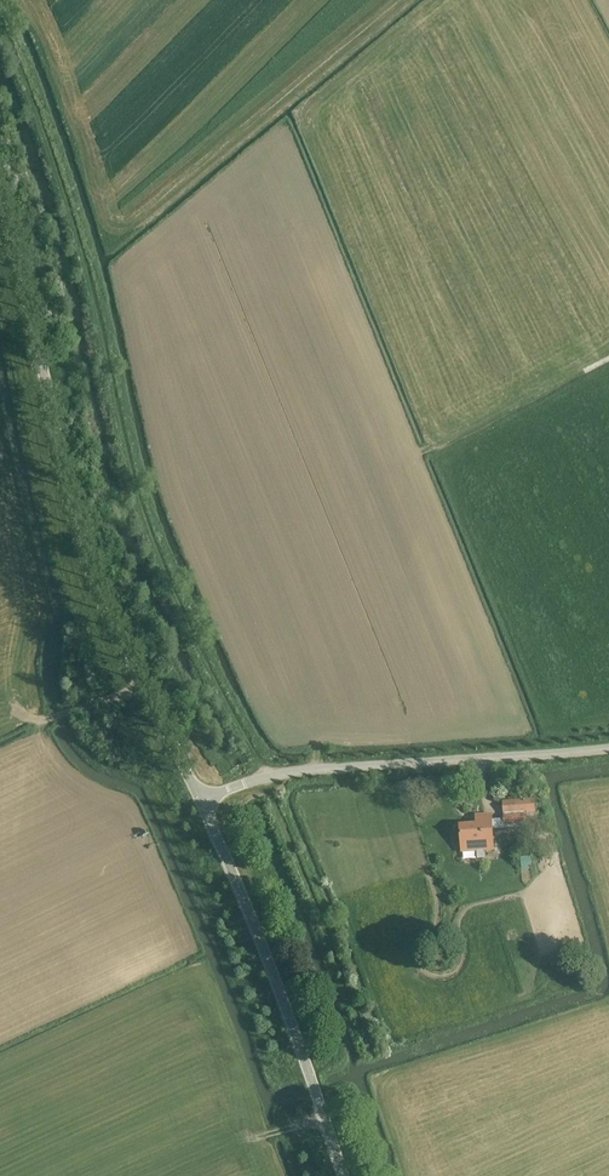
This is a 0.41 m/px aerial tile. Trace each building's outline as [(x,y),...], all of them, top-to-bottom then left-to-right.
[(477,850),(477,857),(485,857),(484,840),(493,840),(493,830),(529,827),(527,813),(536,812),(535,799),(503,801),(503,819),(492,820),(491,815),(476,816),(476,825),(460,826),(461,851),(477,850)] [(521,868),(530,868),(529,855),(520,855),(521,868)]
